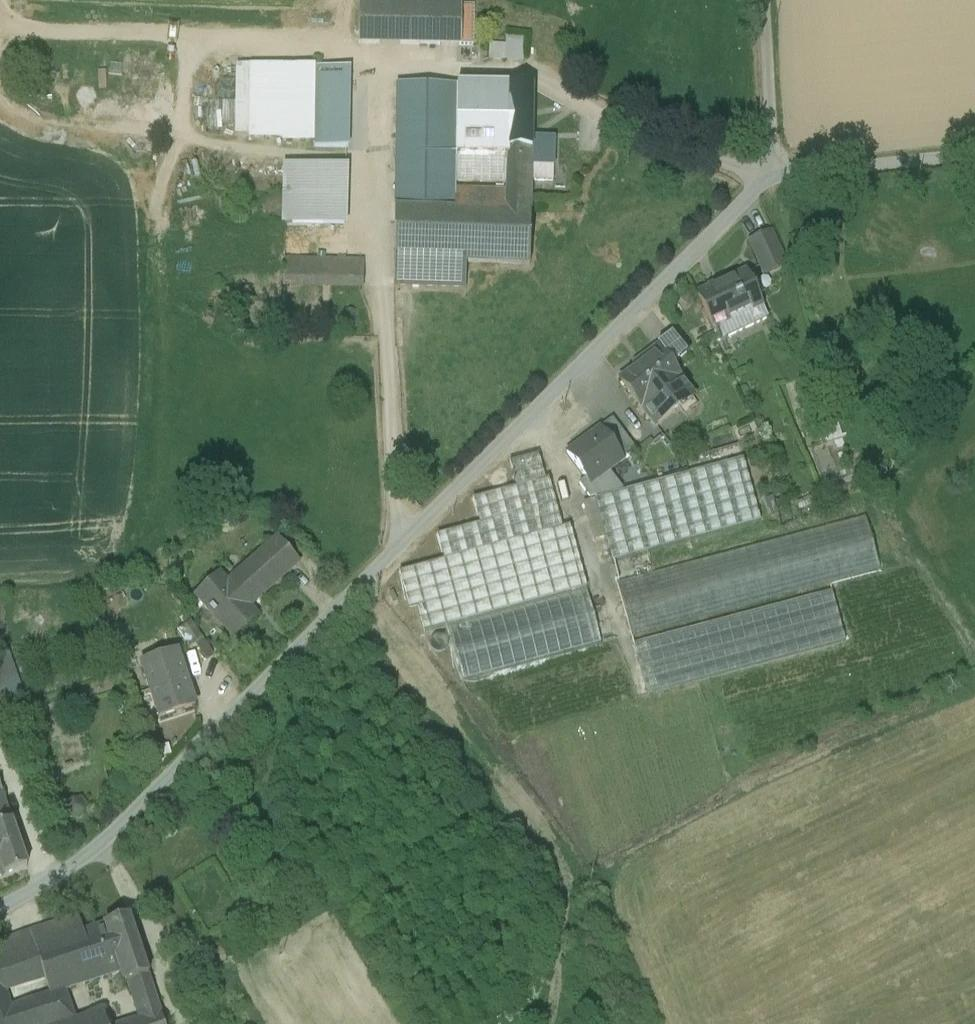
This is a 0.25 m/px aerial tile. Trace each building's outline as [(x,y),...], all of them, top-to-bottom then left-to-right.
[(458,6),(359,5),(359,47),(458,48),(458,6)] [(490,39),(490,61),(521,61),(521,39),(490,39)] [(316,67),(238,66),(236,142),(314,143),(316,67)] [(316,67),(314,143),(348,144),(350,68),(316,67)] [(396,85),(393,289),(465,290),(465,264),(530,265),(533,87),(396,85)] [(347,166),(283,164),(281,224),(345,226),(347,166)] [(748,242),(765,278),(790,266),(772,230),(748,242)] [(360,259),(284,259),(284,288),(360,289),(360,259)] [(733,281),(724,285),(723,282),(708,289),(709,292),(696,298),(707,322),(708,322),(712,331),(761,308),(746,275),(733,281)] [(674,336),(658,348),(672,368),(688,356),(674,336)] [(672,368),(658,348),(657,349),(646,358),(645,358),(643,360),(645,363),(622,380),(642,409),(681,381),(672,368)] [(681,381),(642,409),(654,426),(680,408),(678,405),(689,396),(691,399),(693,398),(681,381)] [(569,455),(592,485),(624,460),(601,430),(569,455)] [(740,463),(583,504),(587,520),(601,517),(613,561),(756,523),(740,463)] [(548,481),(473,501),(479,526),(437,537),(444,562),(561,530),(548,481)] [(869,519),(619,577),(645,689),(847,642),(832,580),(880,568),(869,519)] [(444,562),(399,574),(410,612),(417,610),(424,635),(448,629),(586,592),(569,528),(561,530),(444,562)] [(267,549),(220,591),(212,582),(197,595),(214,615),(220,609),(238,630),(256,614),(249,607),(282,578),(288,573),(267,549)] [(586,592),(448,629),(462,682),(601,645),(586,592)] [(213,653),(191,619),(178,628),(189,645),(196,640),(207,657),(213,653)] [(0,657),(0,697),(3,707),(23,700),(8,654),(0,657)] [(194,707),(176,655),(142,666),(160,719),(194,707)] [(13,822),(0,784),(0,826),(13,822)] [(28,866),(13,822),(0,826),(0,877),(28,866)] [(78,916),(30,932),(50,997),(108,979),(92,929),(83,932),(78,916)] [(128,917),(92,929),(108,979),(123,974),(126,985),(149,978),(128,917)]
